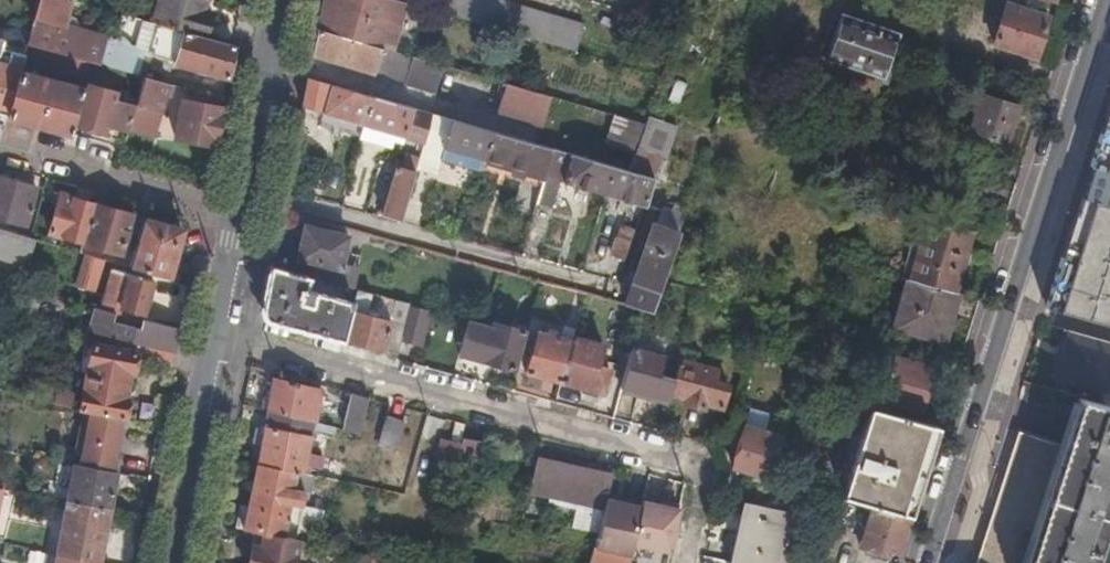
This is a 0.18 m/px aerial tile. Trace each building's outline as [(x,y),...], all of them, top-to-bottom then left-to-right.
[(72,0),(38,0),(34,19),(65,27),(72,0)] [(204,0),(156,0),(150,22),(203,36),(209,11),(201,9),(204,0)] [(317,27),(381,46),(398,51),(403,38),(385,32),(386,28),(364,21),(368,0),(322,0),(317,27)] [(574,51),(583,22),(519,4),(506,0),(434,0),(431,9),(574,51)] [(1048,15),(1007,2),(994,42),(1035,56),(1048,15)] [(235,45),(232,44),(203,36),(150,22),(85,3),(82,12),(107,19),(135,46),(173,56),(172,61),(228,77),(235,45)] [(897,32),(841,13),(826,56),(883,75),(897,32)] [(51,51),(90,62),(97,64),(105,38),(65,27),(34,19),(27,44),(51,51)] [(381,46),(317,27),(311,55),(373,73),(373,72),(374,69),(380,71),(382,64),(376,62),(381,46)] [(24,55),(23,58),(48,65),(51,51),(27,44),(24,55)] [(398,51),(381,46),(376,62),(382,64),(380,71),(374,69),(373,72),(404,81),(404,82),(424,88),(431,61),(398,51)] [(8,117),(20,70),(23,58),(24,55),(11,52),(8,64),(0,61),(0,115),(8,117)] [(431,61),(424,88),(423,89),(497,111),(506,83),(487,77),(431,61)] [(8,117),(69,135),(82,88),(20,70),(8,117)] [(169,103),(175,85),(143,77),(135,106),(128,131),(152,137),(153,132),(160,108),(168,110),(169,103)] [(371,95),(307,77),(301,105),(322,112),(323,113),(364,125),(371,95)] [(549,95),(506,83),(497,111),(542,123),(549,95)] [(106,125),(128,131),(135,106),(113,100),(115,92),(87,85),(77,124),(105,132),(106,125)] [(1017,103),(981,91),(968,130),(1005,142),(1017,103)] [(432,113),(371,95),(364,125),(423,142),(427,129),(432,113)] [(549,95),(542,123),(601,141),(609,112),(549,95)] [(215,147),(223,107),(183,98),(181,106),(175,137),(175,138),(215,147)] [(181,106),(169,103),(168,110),(160,108),(153,132),(175,137),(181,106)] [(637,146),(645,123),(609,112),(601,141),(596,160),(611,164),(629,170),(637,146)] [(451,118),(432,113),(427,129),(446,135),(451,118)] [(676,124),(648,115),(645,123),(637,146),(662,154),(665,155),(676,124)] [(427,129),(423,142),(420,152),(416,167),(436,173),(441,158),(443,148),(483,159),(492,130),(451,118),(446,135),(427,129)] [(1107,133),(1103,132),(1097,150),(1092,165),(1094,166),(1084,198),(1091,201),(1087,213),(1083,212),(1069,257),(1063,256),(1047,306),(1109,324),(1109,126),(1107,133)] [(543,176),(551,147),(492,130),(483,159),(543,176)] [(655,177),(662,154),(637,146),(629,170),(652,176),(655,177)] [(416,167),(420,152),(407,147),(405,155),(397,153),(379,212),(401,218),(416,167)] [(611,164),(596,160),(551,147),(543,176),(536,201),(551,205),(558,180),(603,193),(611,164)] [(480,169),(483,159),(443,148),(441,158),(480,169)] [(629,170),(611,164),(603,193),(643,205),(652,176),(629,170)] [(0,177),(0,218),(23,224),(34,186),(0,177)] [(876,190),(873,201),(895,207),(898,197),(876,190)] [(82,242),(92,203),(58,194),(48,232),(82,242)] [(82,242),(82,243),(121,254),(132,214),(92,203),(82,242)] [(685,213),(687,208),(674,203),(672,209),(685,213)] [(679,232),(685,213),(672,209),(662,205),(656,223),(679,232)] [(954,292),(972,229),(925,216),(906,279),(954,292)] [(181,230),(143,219),(129,266),(154,274),(167,277),(181,230)] [(303,223),(290,270),(307,275),(333,282),(347,235),(303,223)] [(654,223),(626,305),(641,309),(651,312),(663,279),(679,232),(656,223),(654,223)] [(623,258),(633,228),(620,224),(610,254),(623,258)] [(28,266),(34,238),(29,236),(0,227),(0,257),(28,266)] [(32,257),(50,262),(54,250),(35,245),(32,257)] [(129,266),(114,262),(112,268),(152,280),(154,274),(129,266)] [(290,270),(270,264),(261,306),(264,313),(267,317),(271,320),(342,340),(353,302),(304,288),(307,275),(290,270)] [(125,323),(121,338),(151,346),(174,352),(179,329),(142,318),(152,280),(112,268),(102,308),(109,310),(108,316),(113,317),(112,319),(125,323)] [(943,340),(957,293),(954,292),(906,279),(893,327),(943,340)] [(353,302),(342,340),(396,354),(410,303),(395,299),(389,322),(374,318),(376,312),(366,309),(371,292),(356,288),(353,302)] [(20,306),(28,308),(31,298),(22,296),(20,306)] [(492,326),(484,324),(469,319),(460,354),(514,368),(524,330),(493,322),(492,326)] [(525,371),(560,380),(571,338),(539,330),(534,353),(531,352),(525,371)] [(1055,375),(1102,391),(1109,368),(1109,343),(1069,330),(1055,375)] [(571,338),(560,380),(583,386),(582,391),(597,395),(599,391),(603,391),(609,367),(597,364),(603,342),(589,339),(588,341),(572,336),(571,338)] [(88,411),(122,420),(123,415),(126,415),(128,414),(131,401),(129,399),(127,398),(128,394),(126,393),(130,371),(132,372),(132,368),(136,368),(137,367),(140,354),(138,352),(136,351),(136,349),(92,341),(80,409),(88,411)] [(171,367),(174,352),(151,346),(147,361),(171,367)] [(630,348),(620,385),(668,398),(669,394),(673,379),(657,374),(661,356),(630,348)] [(810,355),(800,352),(797,364),(805,366),(810,355)] [(877,407),(918,419),(934,367),(893,355),(877,407)] [(673,379),(669,394),(685,398),(684,403),(703,408),(704,403),(721,407),(727,383),(702,377),(705,366),(679,359),(673,379)] [(803,374),(799,385),(812,389),(816,378),(803,374)] [(271,377),(266,410),(312,422),(313,422),(314,417),(315,412),(319,390),(271,377)] [(57,389),(54,402),(71,407),(74,394),(57,389)] [(367,397),(352,393),(344,424),(336,422),(335,427),(357,433),(367,397)] [(1081,398),(1109,406),(1109,405),(1081,395),(1081,398)] [(1081,398),(1066,443),(1020,429),(978,562),(1093,562),(1109,512),(1109,406),(1081,398)] [(872,505),(910,515),(938,426),(918,419),(877,407),(869,405),(858,441),(840,495),(872,505)] [(312,422),(266,410),(259,444),(306,453),(312,422)] [(113,471),(122,420),(88,411),(79,464),(113,471)] [(314,417),(336,422),(337,417),(315,412),(314,417)] [(393,444),(401,417),(385,412),(377,439),(393,444)] [(335,427),(336,422),(314,417),(313,422),(335,427)] [(464,422),(454,420),(450,440),(460,441),(461,436),(464,422)] [(732,466),(767,476),(781,435),(743,425),(732,466)] [(456,464),(454,470),(475,473),(481,440),(461,436),(460,441),(456,464)] [(460,441),(450,440),(438,438),(434,460),(456,464),(460,441)] [(259,444),(255,464),(302,474),(304,463),(316,466),(318,456),(306,453),(259,444)] [(316,466),(314,476),(335,481),(338,460),(318,456),(316,466)] [(536,456),(529,489),(586,502),(604,506),(605,499),(606,496),(611,474),(536,456)] [(111,509),(118,472),(113,471),(79,464),(73,463),(66,501),(77,503),(111,509)] [(302,474),(255,464),(242,529),(251,531),(293,540),(304,492),(309,493),(313,476),(302,474)] [(604,506),(598,530),(632,537),(638,505),(624,503),(605,499),(604,506)] [(111,509),(77,503),(66,501),(56,555),(96,562),(101,562),(111,509)] [(638,505),(632,537),(671,544),(672,540),(667,534),(663,525),(661,519),(662,512),(665,506),(639,501),(638,505)] [(758,504),(745,501),(731,562),(774,562),(785,510),(758,504)] [(581,527),(598,530),(604,506),(586,502),(581,527)] [(883,548),(898,553),(910,515),(872,505),(859,547),(881,554),(883,548)] [(667,534),(672,540),(678,508),(665,506),(662,512),(661,519),(663,525),(667,534)] [(598,530),(593,547),(628,554),(631,542),(632,537),(598,530)] [(296,540),(293,540),(251,531),(246,562),(293,562),(296,540)] [(632,537),(631,542),(670,551),(671,544),(632,537)] [(333,548),(322,546),(318,562),(332,562),(334,555),(332,554),(333,548)]
